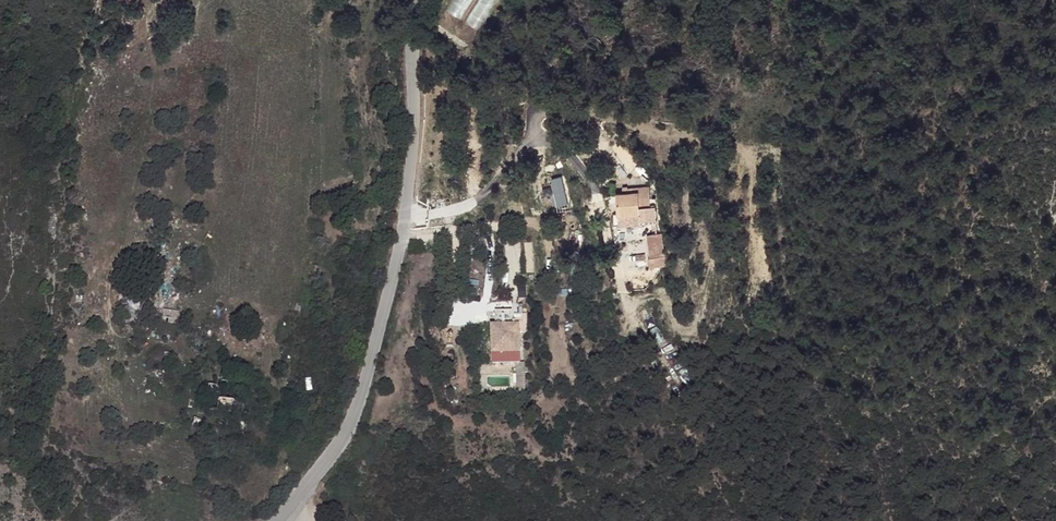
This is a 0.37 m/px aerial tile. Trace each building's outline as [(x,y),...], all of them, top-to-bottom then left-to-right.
[(130,13),(128,13),(127,14),(126,15),(125,17),(125,19),(126,20),(127,21),(129,22),(130,22),(132,22),(133,20),(134,19),(134,17),(134,16),(133,14),(132,13),(130,13)] [(564,176),(553,178),(558,206),(569,204),(564,176)] [(615,195),(618,228),(641,227),(640,209),(650,208),(648,188),(621,190),(622,195),(615,195)] [(651,267),(666,266),(664,233),(649,234),(651,267)] [(491,321),(491,361),(521,361),(520,309),(495,309),(495,321),(491,321)]
